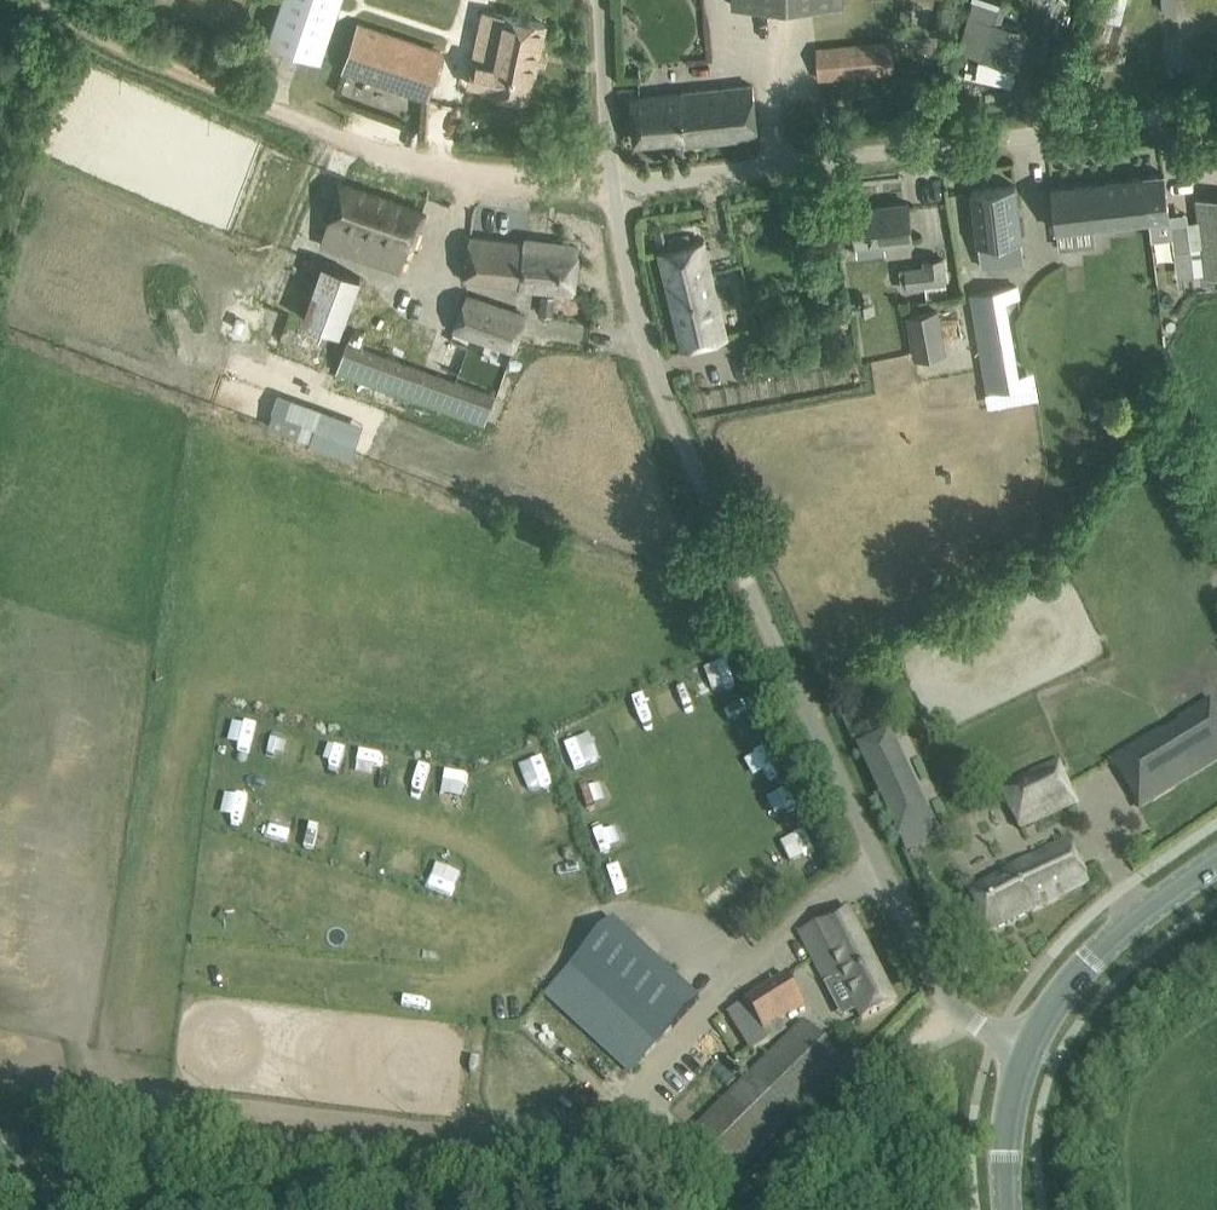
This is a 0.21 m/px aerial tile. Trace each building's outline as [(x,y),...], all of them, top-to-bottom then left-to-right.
[(318,57),(338,0),(284,0),(271,41),(318,57)] [(1000,21),(1005,4),(993,0),(972,0),(969,12),(1000,21)] [(488,87),(488,89),(529,98),(545,24),(504,15),(493,63),(473,59),(468,83),(488,87)] [(440,55),(415,47),(359,27),(345,66),(426,94),(440,55)] [(815,49),(818,78),(895,70),(893,41),(815,49)] [(633,98),(636,141),(685,136),(686,145),(758,137),(753,85),(691,91),(691,92),(633,98)] [(1165,173),(1127,178),(1129,197),(1136,196),(1136,199),(1143,198),(1144,205),(1149,205),(1151,219),(1169,217),(1165,173)] [(1127,178),(1051,186),(1056,229),(1151,219),(1149,205),(1144,205),(1143,198),(1136,199),(1136,196),(1129,197),(1127,178)] [(321,244),(399,272),(421,209),(343,181),(321,244)] [(1021,239),(1015,185),(972,190),(978,244),(979,244),(981,267),(1024,262),(1021,239)] [(1171,223),(1174,252),(1191,250),(1194,273),(1205,272),(1205,276),(1216,275),(1216,197),(1196,199),(1199,220),(1188,221),(1171,223)] [(886,207),(853,211),(857,246),(912,240),(908,202),(886,204),(886,207)] [(464,278),(573,292),(579,246),(526,239),(526,243),(470,236),(464,278)] [(659,251),(682,347),(728,336),(710,264),(704,240),(659,251)] [(900,269),(903,290),(945,285),(942,257),(924,260),(925,266),(900,269)] [(301,317),(341,331),(362,276),(322,261),(301,317)] [(970,294),(989,402),(1036,394),(1034,381),(1032,372),(1017,374),(1004,299),(1019,296),(1017,286),(970,294)] [(455,328),(513,349),(525,315),(467,293),(455,328)] [(905,316),(912,358),(946,352),(939,310),(905,316)] [(346,343),(336,371),(485,423),(494,396),(347,343),(346,343)] [(473,466),(487,470),(494,450),(479,445),(473,466)] [(697,668),(704,688),(724,680),(717,661),(697,668)] [(1148,741),(1165,769),(1130,790),(1138,804),(1138,805),(1140,808),(1216,761),(1216,712),(1211,702),(1179,721),(1181,724),(1162,736),(1161,733),(1148,741)] [(736,740),(764,729),(754,703),(726,714),(736,740)] [(246,738),(251,715),(229,711),(224,733),(246,738)] [(886,732),(860,745),(901,835),(928,822),(886,732)] [(569,738),(575,766),(600,761),(594,733),(569,738)] [(767,742),(746,755),(759,775),(780,762),(767,742)] [(520,756),(495,767),(506,792),(531,782),(520,756)] [(999,788),(1011,810),(1022,831),(1076,803),(1054,760),(999,788)] [(466,802),(467,770),(446,770),(445,802),(466,802)] [(591,809),(617,799),(610,779),(584,789),(591,809)] [(784,811),(799,805),(791,785),(776,791),(784,811)] [(233,824),(234,802),(210,801),(209,823),(233,824)] [(260,808),(259,831),(288,832),(289,809),(260,808)] [(299,849),(319,851),(320,839),(301,837),(299,849)] [(794,865),(820,867),(821,840),(795,839),(794,865)] [(1068,841),(969,892),(990,933),(1088,883),(1068,841)] [(801,934),(827,985),(842,978),(863,1020),(895,1003),(848,909),(815,926),(801,934)] [(737,913),(725,924),(735,936),(748,926),(737,913)] [(544,996),(630,1075),(700,999),(614,920),(544,996)] [(726,1013),(751,1053),(787,1030),(781,1021),(805,1006),(786,975),(726,1013)] [(692,1132),(734,1175),(847,1065),(806,1022),(692,1132)]
